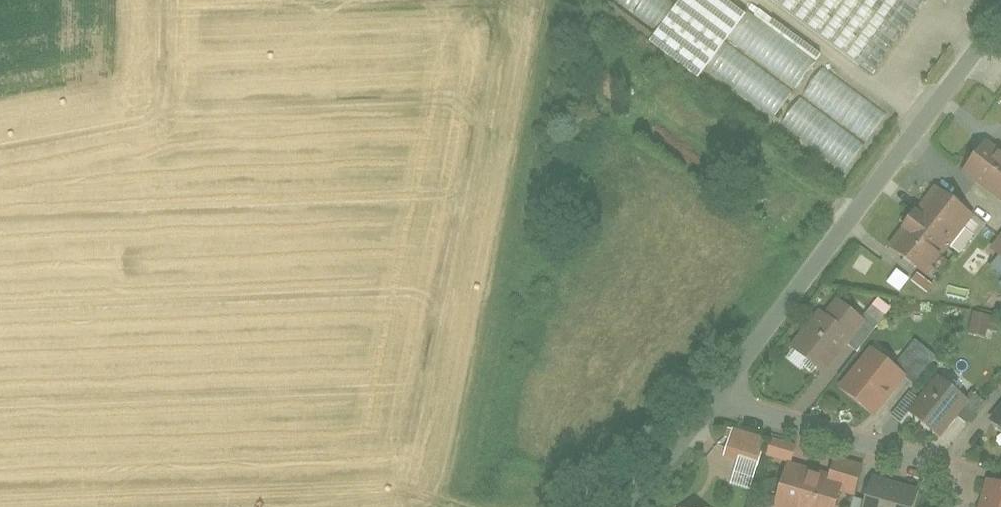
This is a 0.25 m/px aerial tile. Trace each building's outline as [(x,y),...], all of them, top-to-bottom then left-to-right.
[(682,0),(677,7),(666,0),(623,0),(662,28),(651,43),(700,78),(710,65),(851,169),(869,144),(727,42),(731,36),(871,139),(886,117),(746,16),(723,0),(681,0),(682,0)] [(863,66),(912,0),(774,0),(863,66)] [(988,140),(960,174),(1000,206),(1000,151),(988,140)] [(978,221),(934,187),(913,215),(907,210),(894,227),(900,231),(886,250),(930,284),(978,221)] [(990,252),(998,257),(990,267),(1000,276),(1000,238),(990,252)] [(911,281),(897,271),(888,284),(901,294),(911,281)] [(874,320),(838,294),(792,356),(827,383),(874,320)] [(991,319),(972,317),(970,337),(990,338),(991,319)] [(905,375),(872,349),(839,392),(871,417),(905,375)] [(973,397),(943,372),(907,414),(937,440),(973,397)] [(985,423),(1000,437),(1000,404),(985,423)] [(774,446),(735,431),(726,455),(765,470),(774,446)] [(787,467),(776,506),(837,506),(843,483),(856,486),(860,468),(824,459),(819,475),(787,467)] [(989,477),(983,506),(1000,506),(1000,479),(989,477)] [(869,482),(863,506),(914,506),(917,492),(869,482)]
